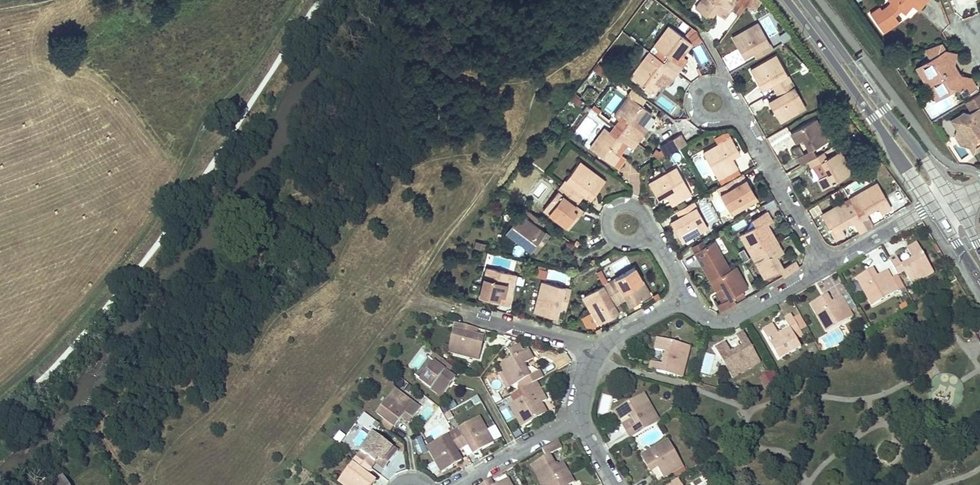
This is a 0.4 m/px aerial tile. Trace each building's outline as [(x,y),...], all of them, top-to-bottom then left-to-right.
[(698,8),(707,15),(710,11),(713,14),(715,15),(717,12),(727,20),(734,11),(740,16),(747,7),(741,2),(738,0),(704,0),(698,8)] [(887,2),(883,6),(879,9),(877,6),(867,13),(881,32),(896,21),(892,15),(897,9),(902,13),(909,4),(915,10),(924,0),(885,0),(887,2)] [(774,48),(760,23),(734,37),(740,48),(745,46),(747,49),(752,47),(754,52),(757,58),(774,48)] [(670,54),(666,60),(680,71),(684,64),(677,59),(675,57),(683,46),(688,49),(695,40),(672,24),(656,44),(670,54)] [(923,47),(928,56),(933,57),(931,62),(924,60),(919,63),(926,74),(923,82),(932,85),(938,95),(944,91),(946,86),(952,87),(957,88),(960,93),(972,86),(967,77),(951,73),(949,68),(951,63),(942,50),(937,42),(923,47)] [(677,59),(684,64),(690,58),(684,54),(688,49),(683,46),(675,57),(677,59)] [(745,46),(740,48),(745,57),(754,52),(752,47),(747,49),(745,46)] [(951,63),(954,52),(942,50),(951,63)] [(792,81),(778,55),(752,70),(758,81),(762,78),(765,82),(770,79),(772,84),(776,90),(792,81)] [(647,56),(632,76),(655,93),(664,81),(670,84),(680,71),(666,60),(661,66),(647,56)] [(926,74),(919,63),(913,67),(923,82),(926,74)] [(762,78),(758,81),(762,89),(772,84),(770,79),(765,82),(762,78)] [(806,107),(792,81),(776,90),(779,97),(782,102),(777,104),(779,110),(774,112),(779,122),(806,107)] [(932,85),(923,82),(932,99),(938,95),(932,85)] [(979,105),(979,104),(979,97),(977,92),(962,101),(969,111),(968,112),(961,110),(958,112),(960,116),(955,120),(958,126),(957,133),(962,140),(965,141),(967,146),(971,153),(979,148),(979,120),(977,116),(979,114),(979,107),(979,105)] [(629,126),(625,131),(639,141),(644,135),(635,127),(642,118),(647,121),(653,112),(630,94),(615,115),(629,126)] [(779,97),(769,103),(774,112),(779,110),(777,104),(782,102),(779,97)] [(958,112),(947,119),(952,127),(952,134),(958,143),(967,146),(965,141),(962,140),(957,133),(958,126),(955,120),(960,116),(958,112)] [(828,140),(817,118),(791,132),(796,142),(803,139),(808,151),(797,157),(801,164),(808,160),(817,155),(813,148),(828,140)] [(606,126),(592,146),(615,163),(621,154),(617,151),(624,141),(633,148),(639,141),(625,131),(620,137),(606,126)] [(669,140),(674,150),(681,147),(687,143),(682,133),(669,140)] [(732,135),(704,151),(719,177),(739,166),(733,156),(738,153),(735,149),(738,147),(732,135)] [(674,150),(669,140),(662,144),(664,148),(668,154),(674,150)] [(668,154),(664,148),(659,151),(657,149),(653,153),(659,159),(668,154)] [(817,155),(808,160),(812,167),(822,161),(828,173),(819,178),(824,188),(852,172),(841,150),(827,158),(823,151),(817,155)] [(580,160),(562,184),(580,197),(584,192),(588,188),(592,191),(595,187),(598,190),(605,181),(580,160)] [(693,192),(677,166),(650,181),(656,192),(660,190),(662,195),(668,192),(673,203),(693,192)] [(734,177),(718,186),(732,212),(758,198),(752,187),(747,189),(745,185),(740,188),(737,184),(734,177)] [(747,178),(737,184),(740,188),(745,185),(747,189),(752,187),(747,178)] [(864,210),(857,214),(866,230),(873,226),(866,215),(878,209),(880,213),(891,208),(877,183),(855,195),(864,210)] [(562,184),(544,208),(570,227),(577,218),(574,215),(577,211),(573,208),(576,203),(580,197),(562,184)] [(588,188),(584,192),(592,198),(598,190),(595,187),(592,191),(588,188)] [(709,225),(695,199),(678,208),(682,215),(684,219),(680,222),(682,225),(677,229),(679,232),(683,240),(709,225)] [(850,217),(842,202),(820,214),(834,239),(844,233),(841,229),(853,223),(859,234),(866,230),(857,214),(850,217)] [(574,215),(577,218),(584,209),(576,203),(573,208),(577,211),(574,215)] [(756,224),(740,233),(752,255),(778,241),(772,230),(768,233),(762,221),(771,216),(768,209),(753,218),(756,224)] [(531,210),(514,235),(537,253),(545,243),(540,239),(542,236),(538,232),(541,228),(546,221),(531,210)] [(672,220),(677,229),(682,225),(680,222),(684,219),(682,215),(672,220)] [(551,235),(541,228),(538,232),(542,236),(540,239),(545,243),(551,235)] [(475,241),(474,247),(485,249),(487,243),(475,241)] [(778,241),(752,255),(764,277),(780,268),(785,276),(800,267),(795,259),(785,265),(778,252),(783,250),(778,241)] [(705,245),(690,253),(694,259),(704,253),(710,265),(706,267),(711,278),(735,264),(723,243),(708,251),(705,245)] [(514,245),(512,253),(519,256),(522,247),(514,245)] [(933,275),(917,247),(908,252),(913,261),(901,268),(896,259),(890,263),(898,277),(904,274),(911,288),(933,275)] [(879,271),(890,266),(883,250),(872,255),(879,271)] [(735,264),(711,278),(716,287),(721,284),(728,297),(718,302),(723,310),(724,310),(724,309),(738,302),(733,295),(748,286),(735,264)] [(517,272),(487,265),(479,295),(492,299),(493,295),(499,296),(500,292),(511,295),(517,272)] [(635,265),(610,280),(621,300),(628,297),(632,295),(634,299),(638,297),(640,300),(651,294),(635,265)] [(548,270),(538,268),(536,275),(547,277),(548,270)] [(602,284),(607,281),(601,269),(596,272),(602,284)] [(867,275),(857,281),(872,309),(905,290),(898,278),(891,282),(887,274),(877,279),(874,275),(869,277),(867,275)] [(572,287),(543,279),(535,310),(547,313),(548,310),(553,311),(554,306),(560,308),(566,310),(572,287)] [(608,313),(613,310),(611,306),(615,304),(621,300),(610,280),(607,281),(602,284),(584,294),(599,323),(610,317),(608,313)] [(632,295),(628,297),(632,305),(640,300),(638,297),(634,299),(632,295)] [(823,300),(812,306),(827,334),(853,319),(842,300),(832,304),(830,300),(825,303),(823,300)] [(619,312),(615,304),(611,306),(613,310),(608,313),(610,317),(619,312)] [(548,310),(547,313),(558,316),(560,308),(554,306),(553,311),(548,310)] [(774,327),(764,333),(780,361),(801,349),(798,343),(794,336),(800,333),(794,321),(792,317),(785,321),(791,331),(780,338),(774,327)] [(801,318),(794,321),(800,333),(801,334),(808,331),(801,318)] [(479,327),(457,321),(449,351),(481,359),(484,346),(480,345),(481,341),(476,340),(477,335),(479,327)] [(798,343),(804,339),(801,334),(800,333),(794,336),(798,343)] [(726,344),(717,350),(733,378),(761,363),(745,334),(737,338),(743,348),(731,354),(726,344)] [(486,337),(477,335),(476,340),(481,341),(480,345),(484,346),(486,337)] [(682,378),(690,346),(658,338),(655,348),(666,351),(662,364),(652,361),(649,369),(682,378)] [(512,357),(499,364),(511,386),(524,379),(527,385),(537,380),(543,376),(540,368),(528,375),(523,364),(533,358),(528,348),(523,351),(521,346),(517,345),(511,349),(509,351),(512,357)] [(432,351),(415,376),(442,396),(449,386),(446,383),(449,379),(445,375),(448,371),(451,365),(432,351)] [(763,386),(778,380),(773,370),(758,376),(763,386)] [(455,377),(448,371),(445,375),(449,379),(446,383),(449,386),(455,377)] [(615,372),(607,376),(610,382),(618,378),(615,372)] [(525,395),(511,403),(523,425),(547,411),(542,401),(548,398),(537,380),(527,385),(521,388),(525,395)] [(421,406),(396,388),(378,411),(396,425),(403,417),(406,419),(409,414),(412,417),(421,406)] [(659,421),(643,393),(616,410),(621,419),(631,413),(637,424),(626,430),(630,437),(659,421)] [(364,413),(357,422),(370,431),(377,422),(364,413)] [(479,416),(453,431),(462,447),(469,443),(473,441),(476,445),(480,443),(484,448),(494,442),(479,416)] [(339,443),(345,435),(339,430),(333,438),(339,443)] [(374,431),(356,455),(371,467),(375,461),(378,457),(383,460),(386,457),(390,460),(398,449),(374,431)] [(453,431),(427,445),(442,472),(453,465),(450,460),(454,457),(452,453),(456,450),(462,447),(453,431)] [(424,438),(415,440),(417,455),(426,454),(424,438)] [(682,465),(668,439),(641,455),(646,465),(649,463),(652,469),(657,466),(662,476),(682,465)] [(531,464),(543,484),(544,484),(568,471),(562,461),(558,464),(552,454),(562,448),(558,440),(542,449),(546,456),(531,464)] [(473,441),(469,443),(475,453),(484,448),(480,443),(476,445),(473,441)] [(462,460),(456,450),(452,453),(454,457),(450,460),(453,465),(462,460)] [(338,479),(346,484),(367,484),(365,484),(368,480),(363,476),(366,472),(371,467),(356,455),(338,479)] [(378,457),(375,461),(385,467),(390,460),(386,457),(383,460),(378,457)] [(544,484),(570,484),(569,484),(574,481),(568,471),(544,484)] [(366,472),(363,476),(368,480),(365,484),(367,484),(371,484),(375,479),(366,472)] [(665,484),(667,484),(678,479),(677,477),(665,484)]
